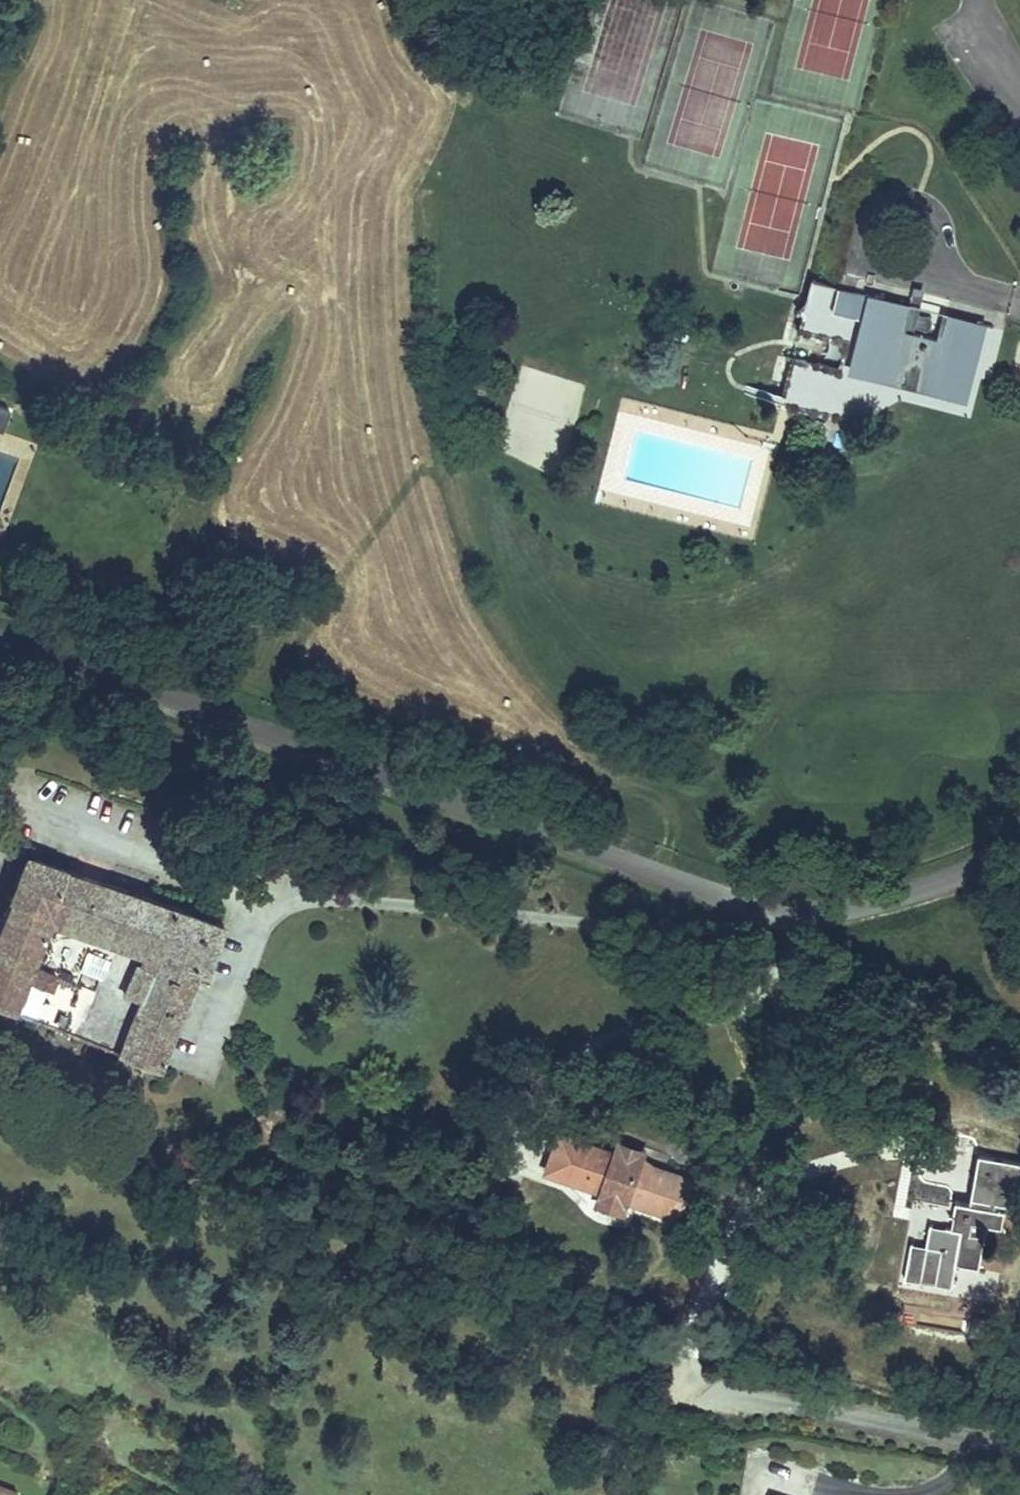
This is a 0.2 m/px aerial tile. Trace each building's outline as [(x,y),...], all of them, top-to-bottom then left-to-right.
[(917,324),(817,301),(806,351),(869,366),(865,380),(971,405),(986,341),(951,333),(945,360),(913,353),(914,345),(937,351),(940,338),(915,332),(917,324)] [(862,396),(795,380),(783,428),(865,447),(876,399),(862,396)] [(971,405),(865,380),(862,396),(876,399),(968,421),(971,405)] [(25,858),(0,925),(0,1017),(148,1075),(188,974),(203,979),(220,936),(25,858)] [(582,1137),(593,1109),(570,1099),(550,1147),(606,1171),(615,1152),(582,1137)] [(624,1122),(593,1109),(582,1137),(615,1152),(606,1171),(635,1185),(637,1181),(674,1196),(691,1189),(705,1154),(667,1138),(659,1143),(653,1140),(658,1127),(628,1113),(624,1122)] [(889,1284),(943,1295),(950,1258),(967,1261),(971,1239),(988,1242),(995,1210),(1018,1214),(1019,1205),(1019,1167),(970,1157),(961,1203),(943,1199),(937,1229),(919,1226),(915,1248),(896,1244),(889,1284)] [(635,1185),(606,1171),(601,1183),(629,1197),(635,1185)]
